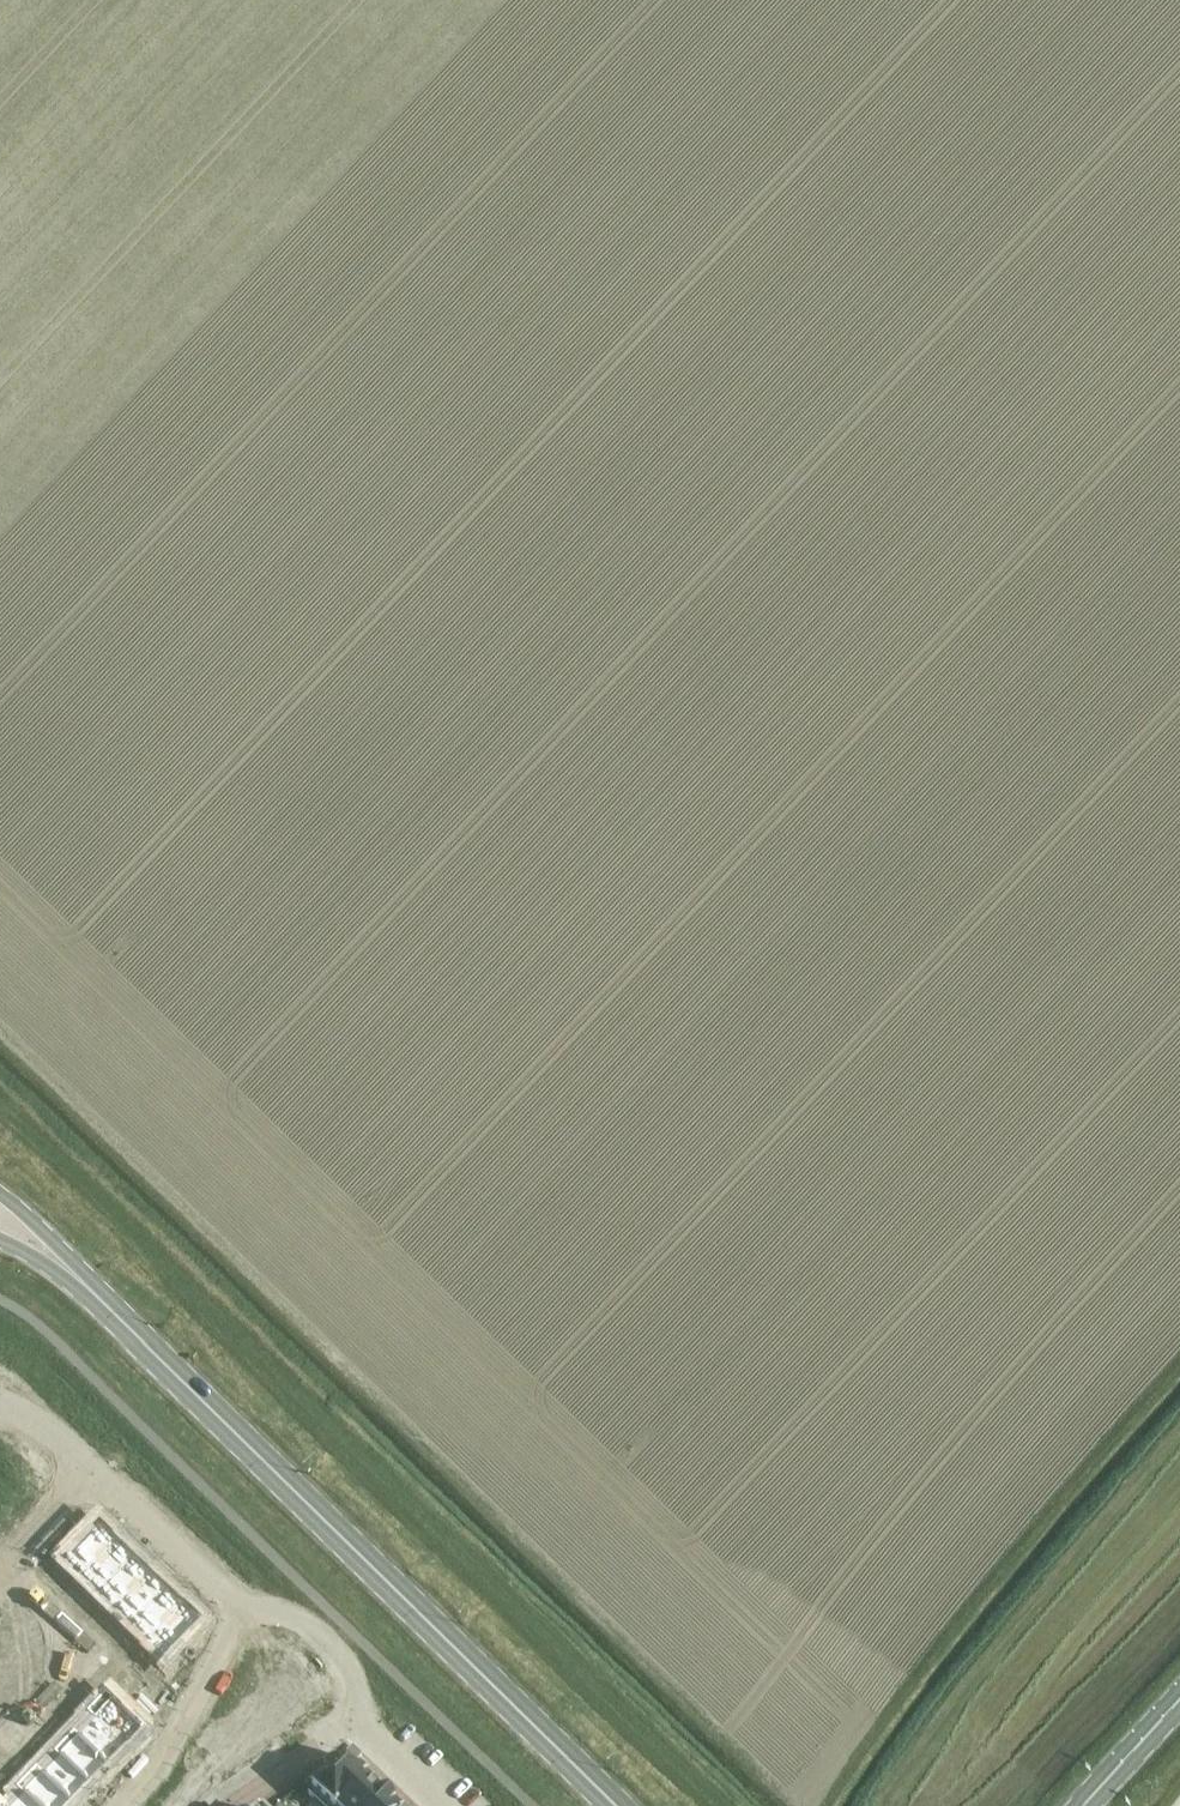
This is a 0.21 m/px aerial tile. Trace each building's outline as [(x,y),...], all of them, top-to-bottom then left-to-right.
[(3,1520),(20,1502),(25,1507),(40,1492),(35,1487),(43,1478),(22,1457),(8,1472),(0,1464),(0,1518),(3,1520)] [(100,1526),(68,1559),(87,1577),(88,1576),(117,1545),(118,1544),(100,1526)] [(88,1576),(87,1577),(87,1578),(89,1577),(104,1592),(134,1561),(118,1546),(119,1545),(118,1544),(117,1545),(88,1576)] [(134,1561),(104,1592),(121,1608),(150,1577),(134,1561)] [(39,1565),(29,1576),(36,1583),(46,1572),(39,1565)] [(150,1577),(121,1608),(137,1624),(167,1593),(150,1577)] [(63,1589),(54,1597),(61,1604),(70,1595),(63,1589)] [(167,1593),(137,1624),(153,1639),(152,1640),(153,1641),(154,1639),(183,1609),(185,1608),(184,1607),(183,1608),(167,1593)] [(76,1605),(69,1612),(78,1620),(84,1613),(76,1605)] [(154,1639),(153,1641),(171,1659),(203,1626),(185,1608),(183,1609),(154,1639)] [(84,1613),(78,1620),(86,1628),(93,1621),(84,1613)] [(108,1638),(101,1644),(110,1653),(116,1646),(108,1638)] [(94,1659),(86,1668),(93,1675),(101,1666),(94,1659)] [(117,1664),(109,1673),(116,1680),(124,1671),(117,1664)] [(124,1671),(116,1680),(123,1686),(131,1678),(124,1671)] [(269,1680),(223,1729),(241,1746),(287,1697),(284,1694),(285,1693),(286,1692),(286,1691),(287,1690),(287,1689),(287,1688),(287,1687),(287,1686),(287,1685),(286,1684),(286,1683),(285,1683),(285,1682),(284,1681),(283,1681),(282,1680),(281,1680),(280,1680),(279,1680),(278,1680),(277,1680),(276,1680),(276,1681),(275,1681),(274,1682),(273,1683),(269,1680)] [(55,1701),(46,1709),(53,1716),(62,1707),(55,1701)] [(112,1701),(94,1720),(95,1721),(126,1751),(127,1752),(145,1733),(112,1701)] [(37,1719),(29,1728),(36,1734),(44,1726),(37,1719)] [(94,1722),(77,1739),(108,1769),(125,1751),(126,1753),(127,1752),(126,1751),(95,1721),(94,1720),(93,1721),(94,1722)] [(29,1728),(20,1737),(27,1743),(36,1734),(29,1728)] [(77,1739),(59,1758),(90,1788),(108,1769),(77,1739)] [(0,1758),(0,1771),(8,1763),(1,1756),(0,1758)] [(308,1794),(320,1805),(338,1805),(366,1777),(345,1756),(312,1790),(308,1794)] [(41,1777),(72,1805),(73,1805),(90,1788),(59,1758),(41,1777)] [(23,1795),(34,1805),(72,1805),(41,1777),(23,1795)] [(338,1805),(374,1805),(384,1796),(366,1779),(367,1778),(366,1777),(338,1805)] [(23,1795),(13,1805),(34,1805),(23,1795)] [(374,1805),(394,1805),(384,1796),(374,1805)]
